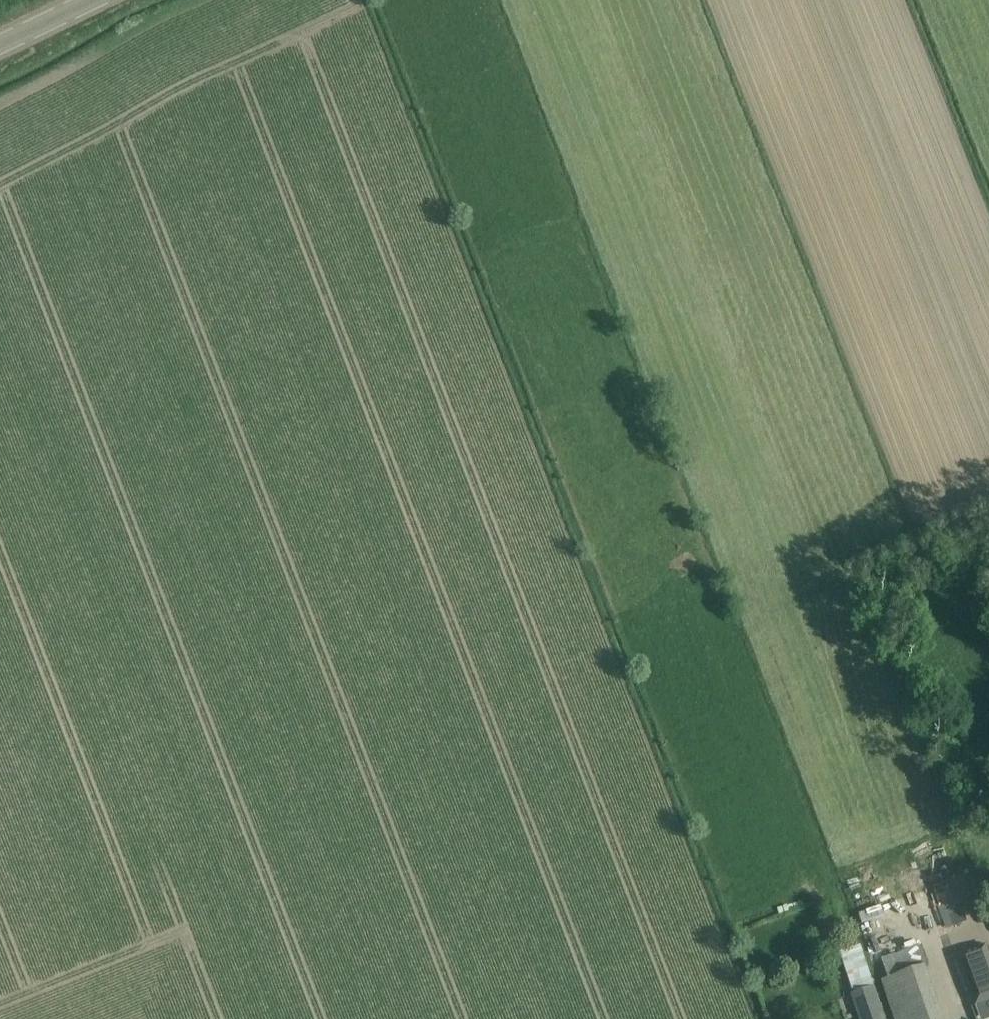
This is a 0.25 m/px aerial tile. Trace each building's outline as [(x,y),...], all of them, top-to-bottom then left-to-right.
[(876,956),(897,1018),(943,1018),(917,942),(876,956)] [(956,956),(975,1006),(976,1006),(988,1001),(988,953),(986,945),(956,956)] [(859,1018),(885,1018),(873,986),(859,991),(868,1015),(859,1018)]
